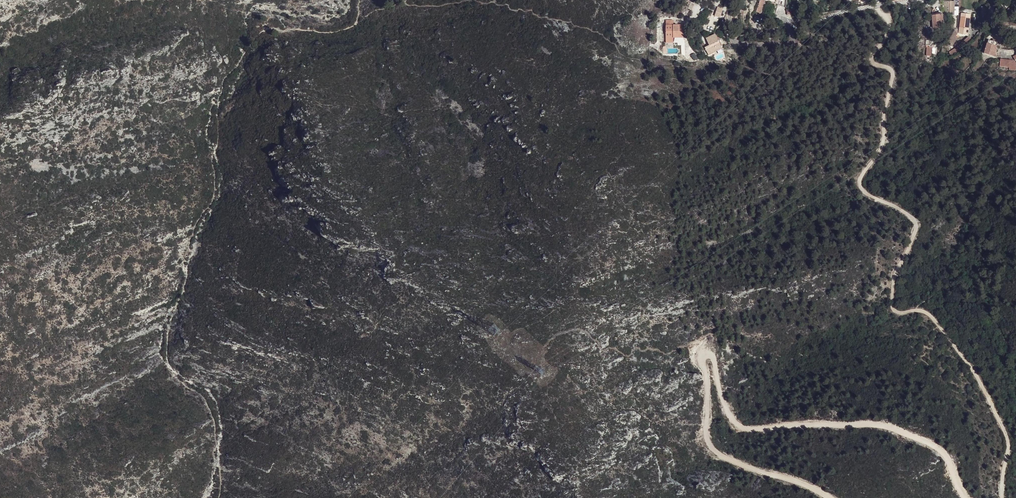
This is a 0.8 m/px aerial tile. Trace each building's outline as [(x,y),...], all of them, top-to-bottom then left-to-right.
[(756,10),(763,12),(768,0),(760,0),(756,10)] [(944,10),(951,9),(951,12),(955,12),(955,0),(944,0),(944,10)] [(714,6),(709,13),(721,15),(722,9),(714,6)] [(972,12),(962,10),(960,31),(969,32),(972,12)] [(933,13),(934,26),(944,25),(943,12),(933,13)] [(674,17),(667,17),(667,38),(674,38),(674,35),(674,33),(684,32),(684,22),(674,23),(674,17)] [(956,34),(959,30),(955,28),(949,39),(952,41),(951,42),(953,44),(958,35),(956,34)] [(710,43),(706,45),(709,53),(723,46),(721,43),(716,32),(707,36),(710,43)] [(965,38),(958,45),(961,48),(968,41),(972,37),(969,34),(965,38)] [(989,37),(986,51),(997,54),(998,52),(996,52),(997,49),(998,46),(997,46),(998,40),(995,39),(989,37)] [(1015,68),(1015,59),(1015,58),(1001,56),(1001,64),(1010,65),(1010,67),(1015,68)]
